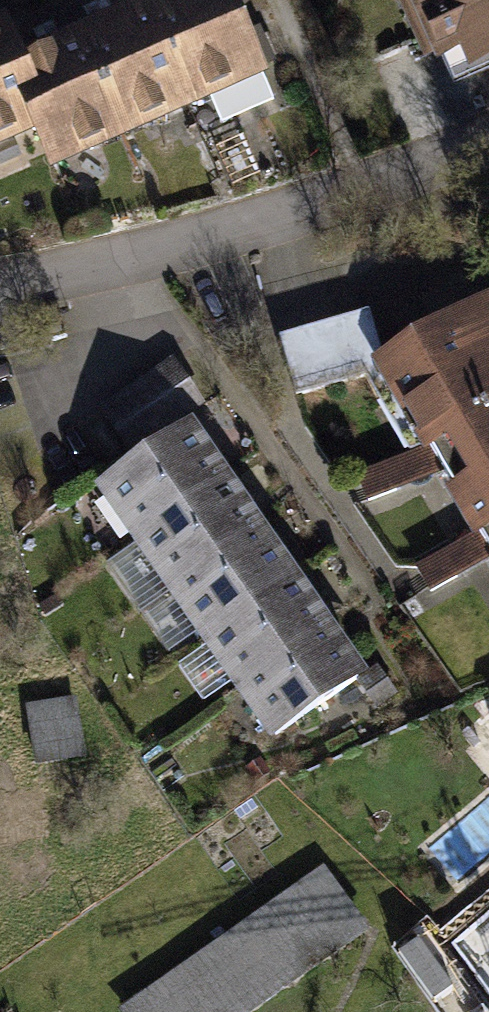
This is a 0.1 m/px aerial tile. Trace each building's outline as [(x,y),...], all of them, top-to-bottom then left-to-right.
[(273,98),(249,46),(245,48),(224,0),(172,0),(147,11),(177,79),(187,101),(207,92),(220,122),(273,98)] [(488,60),(488,0),(416,0),(450,77),(488,60)] [(154,89),(177,79),(147,11),(81,40),(122,131),(164,113),(154,89)] [(28,99),(14,70),(0,37),(0,139),(16,133),(6,109),(28,99)] [(78,151),(122,131),(81,40),(14,70),(28,99),(45,138),(67,128),(78,151)] [(488,414),(488,298),(382,360),(368,312),(278,338),(295,395),(366,375),(381,401),(397,392),(428,447),(429,448),(488,414)] [(199,404),(173,365),(105,411),(132,450),(199,404)] [(488,529),(488,414),(429,448),(443,471),(478,532),(479,534),(488,529)] [(104,488),(139,537),(221,481),(187,431),(104,488)] [(429,448),(428,447),(386,464),(396,489),(443,471),(429,448)] [(368,499),(396,489),(386,464),(358,474),(368,499)] [(139,537),(173,586),(255,530),(221,481),(139,537)] [(479,534),(488,551),(488,529),(479,534)] [(173,586),(207,636),(289,579),(255,530),(173,586)] [(488,558),(488,551),(479,534),(478,532),(442,552),(457,576),(488,558)] [(431,592),(457,576),(442,552),(416,567),(431,592)] [(207,636),(241,685),(323,628),(289,579),(207,636)] [(241,685),(275,734),(358,678),(323,628),(241,685)] [(376,705),(393,694),(377,670),(360,680),(376,705)] [(34,767),(85,765),(82,703),(32,704),(34,767)] [(124,1010),(126,1011),(245,1011),(362,930),(321,872),(124,1010)]
